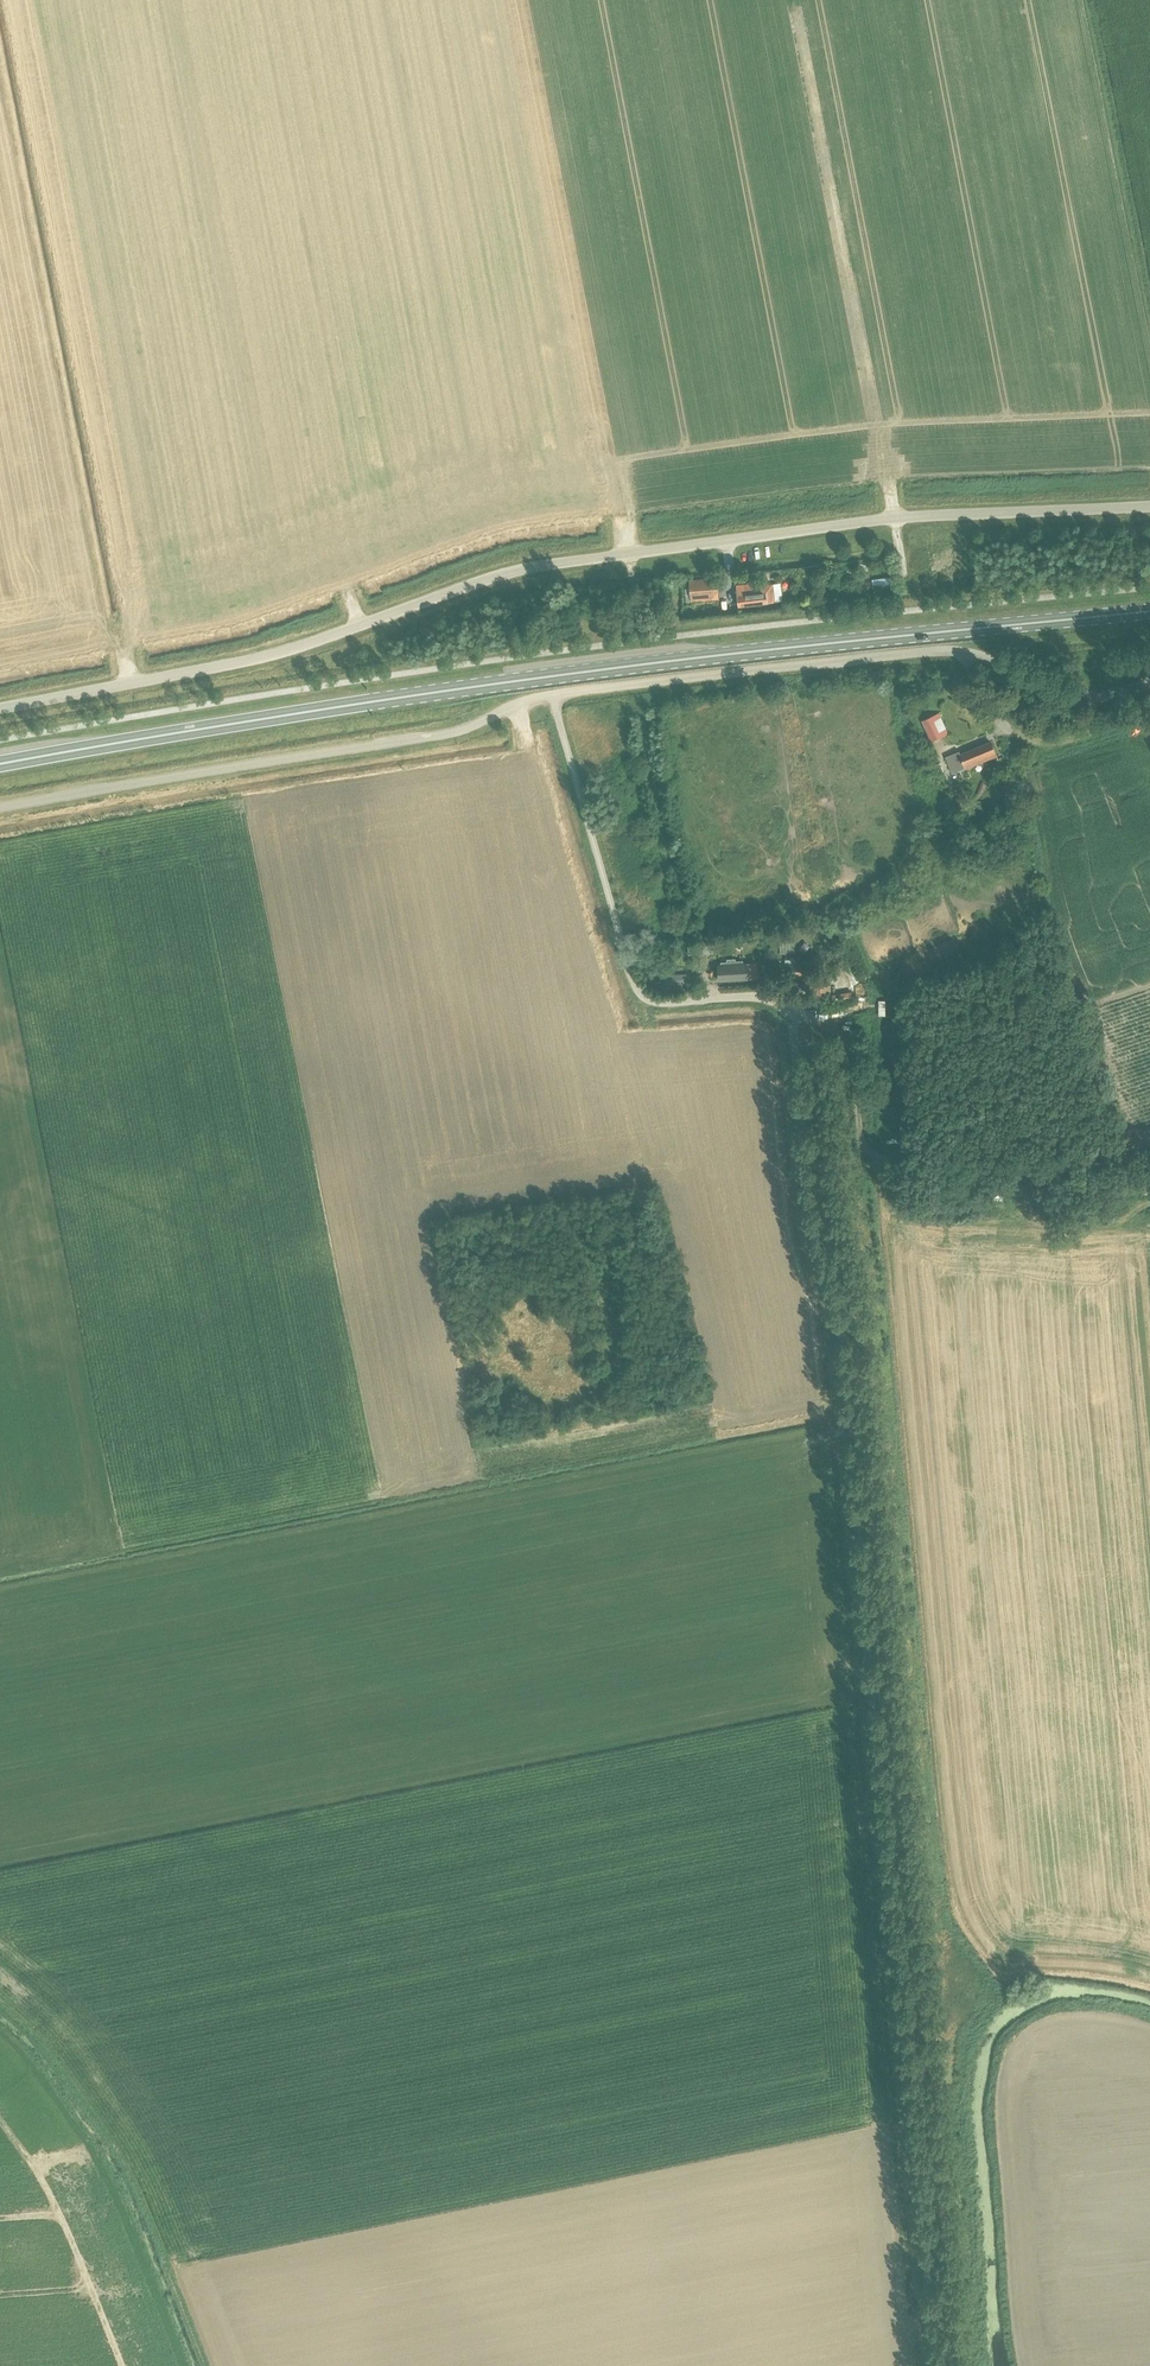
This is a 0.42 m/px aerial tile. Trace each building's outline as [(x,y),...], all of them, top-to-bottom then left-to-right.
[(894,576),(875,575),(874,591),(893,591),(894,576)] [(740,606),(783,601),(781,583),(753,586),(753,583),(737,585),(739,595),(740,606)] [(717,586),(691,589),(692,602),(718,599),(717,586)] [(923,720),(936,749),(947,743),(944,736),(950,734),(941,712),(923,720)] [(952,773),(965,768),(966,770),(998,756),(991,741),(961,754),(960,752),(946,757),(952,773)] [(797,952),(794,938),(778,941),(781,955),(797,952)] [(809,950),(813,943),(807,939),(803,947),(809,950)] [(815,955),(815,960),(805,960),(805,964),(791,964),(791,975),(815,974),(815,968),(820,968),(820,962),(825,962),(825,955),(815,955)] [(728,958),(728,963),(720,964),(720,979),(755,978),(755,962),(744,963),(744,961),(737,961),(737,958),(728,958)] [(842,965),(855,985),(862,981),(850,961),(842,965)] [(848,1024),(855,1023),(853,1013),(846,1014),(848,1024)]
